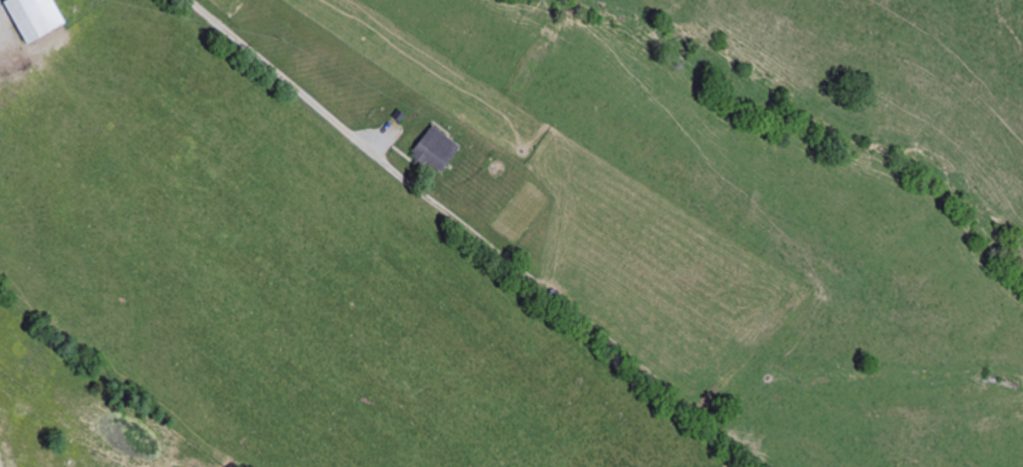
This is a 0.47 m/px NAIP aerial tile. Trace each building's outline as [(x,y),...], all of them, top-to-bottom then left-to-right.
[(58,33),(42,0),(14,0),(11,1),(32,45),(58,33)] [(448,175),(465,146),(432,126),(415,155),(448,175)]
